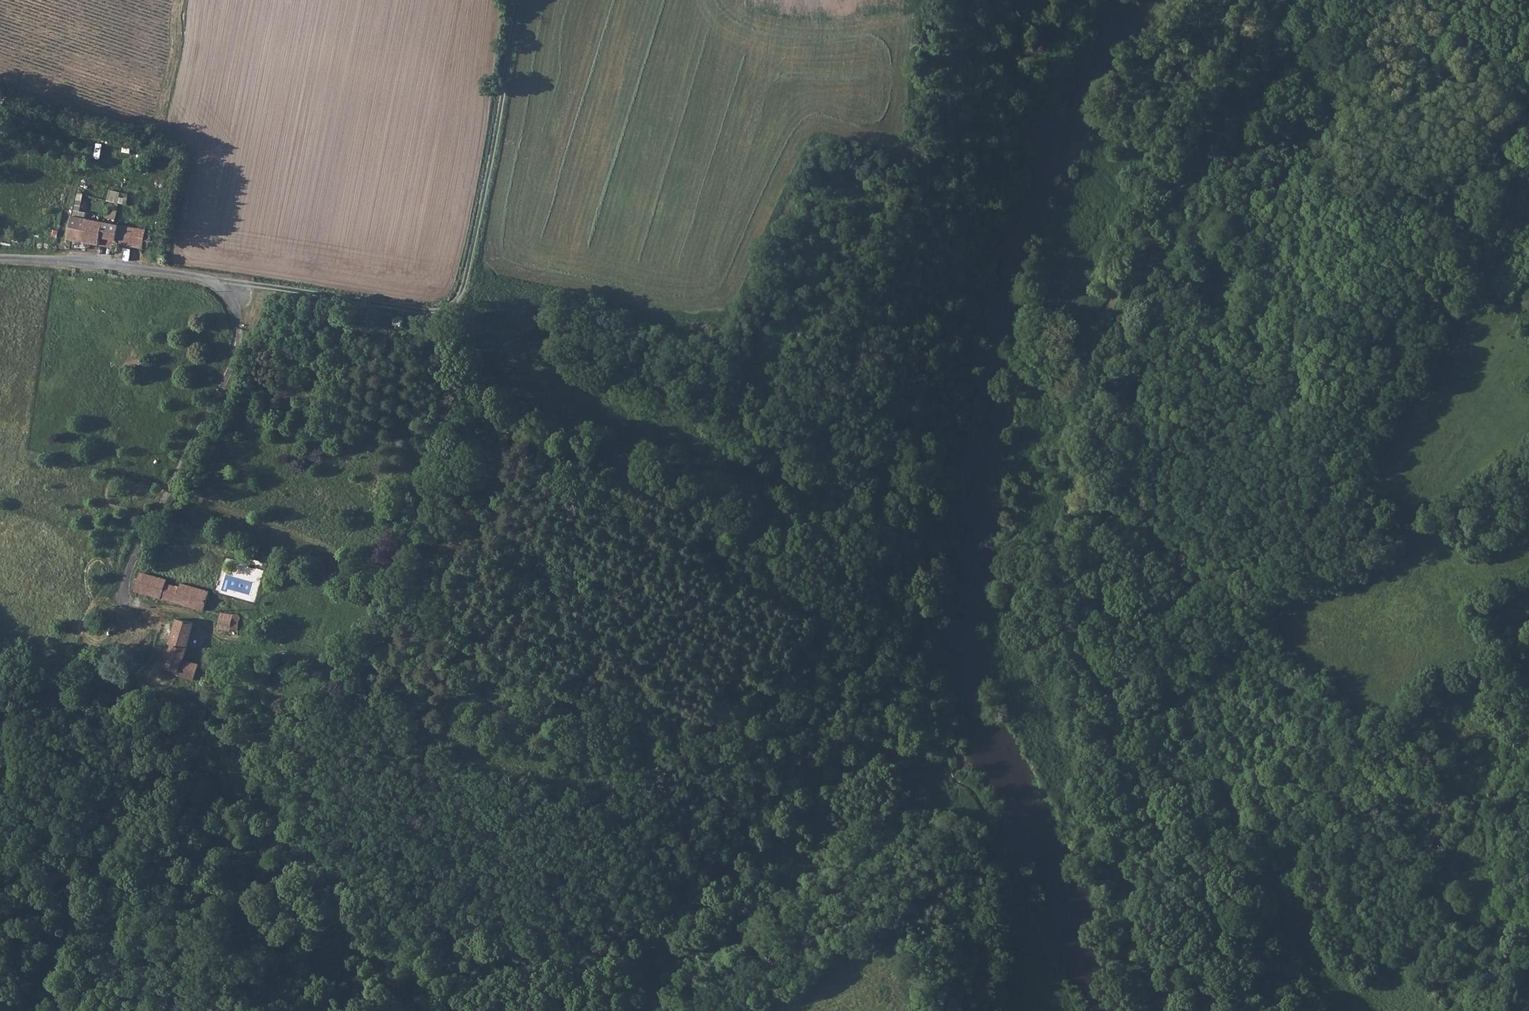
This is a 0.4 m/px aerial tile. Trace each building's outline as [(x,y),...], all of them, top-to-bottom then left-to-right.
[(110,190),(108,201),(120,203),(122,192),(110,190)] [(63,211),(56,235),(88,243),(90,236),(137,249),(139,243),(148,246),(151,235),(63,211)] [(131,592),(199,608),(203,588),(174,582),(173,586),(158,583),(159,578),(145,576),(137,574),(131,592)] [(236,617),(218,615),(215,632),(228,634),(229,629),(238,630),(239,625),(242,624),(244,621),(244,618),(242,616),(239,615),(236,617)] [(173,679),(191,684),(197,666),(182,660),(190,625),(174,621),(167,647),(170,649),(164,672),(174,676),(173,679)]
